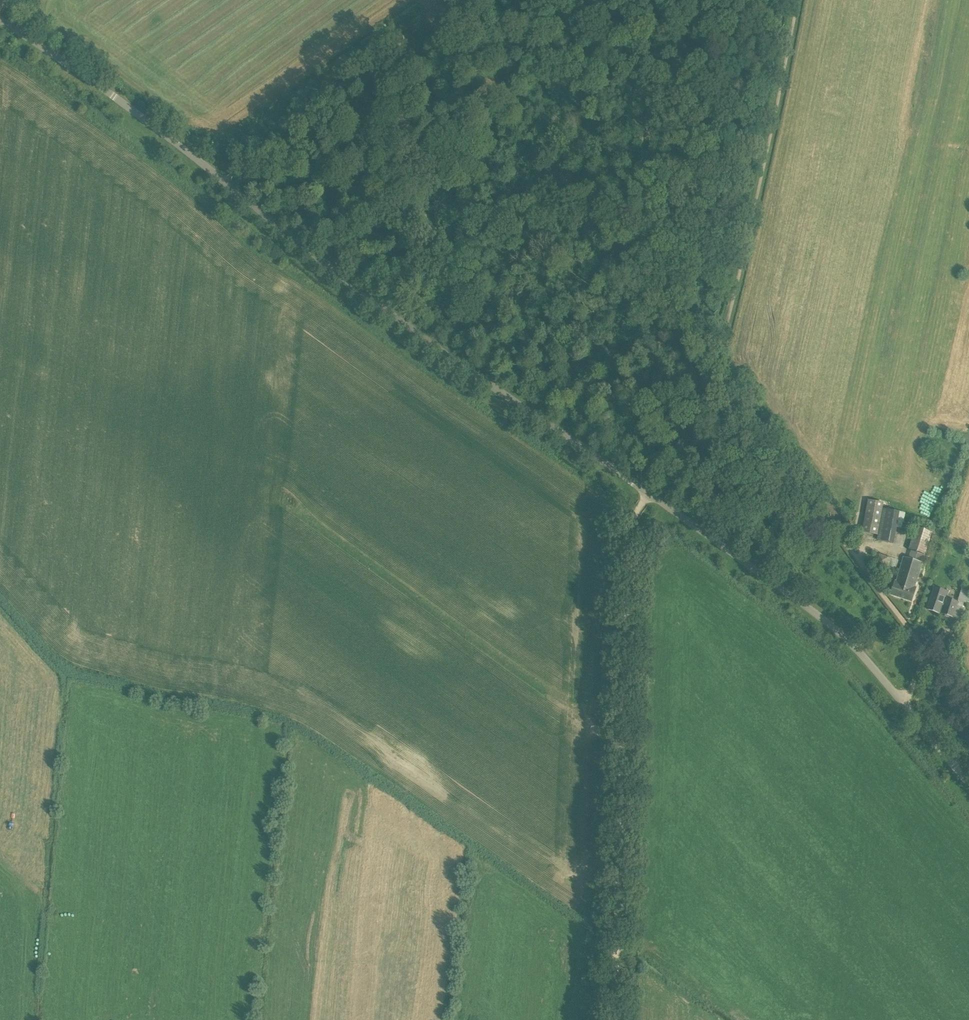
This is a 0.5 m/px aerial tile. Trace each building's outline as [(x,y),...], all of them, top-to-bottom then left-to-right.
[(877,540),(893,543),(897,522),(902,523),(904,512),(883,509),(884,503),(868,500),(862,532),(878,535),(877,540)] [(891,594),(911,601),(914,590),(913,590),(932,532),(916,527),(908,550),(917,553),(915,561),(903,558),(895,584),(894,584),(891,594)] [(898,559),(876,552),(873,564),(895,571),(898,559)] [(968,604),(968,602),(968,590),(961,588),(957,600),(946,596),(946,598),(943,598),(947,588),(934,584),(927,609),(939,613),(939,612),(941,613),(953,617),(958,619),(964,602),(968,604)]
